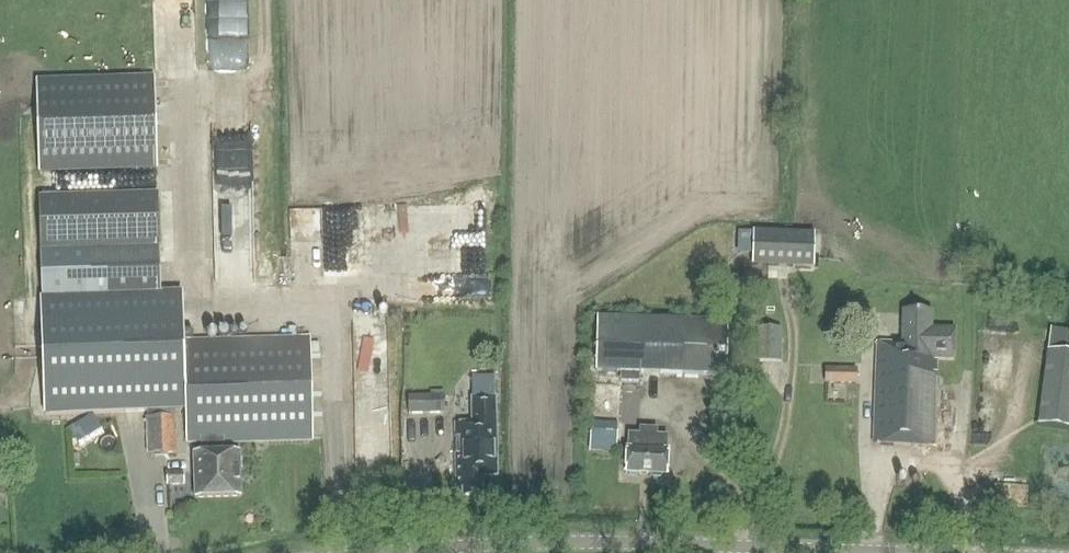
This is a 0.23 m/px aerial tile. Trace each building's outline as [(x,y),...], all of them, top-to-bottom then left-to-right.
[(157,169),(154,76),(35,80),(38,173),(157,169)] [(39,197),(41,295),(160,292),(160,290),(158,194),(39,197)] [(322,237),(322,208),(293,207),(292,236),(322,237)] [(226,267),(247,267),(248,222),(227,221),(226,267)] [(814,268),(815,232),(753,231),(752,266),(814,268)] [(146,410),(148,452),(177,451),(175,415),(164,415),(164,410),(185,409),(186,442),(200,441),(201,453),(194,453),(196,497),(240,496),(239,452),(224,453),(224,442),(312,439),(309,337),(184,341),(183,309),(182,289),(160,290),(160,292),(41,295),(45,413),(85,412),(146,410)] [(902,342),(877,341),(873,444),(934,445),(937,358),(954,359),(955,328),(932,327),(932,311),(903,310),(902,342)] [(639,373),(721,375),(722,316),(597,313),(596,371),(620,372),(620,381),(639,381),(639,373)] [(757,362),(780,363),(780,328),(757,327),(757,362)] [(1047,351),(1037,423),(1068,427),(1068,354),(1047,351)] [(825,367),(825,383),(856,384),(857,368),(825,367)] [(454,420),(455,488),(462,488),(462,495),(482,494),(482,475),(498,474),(495,394),(470,395),(471,420),(454,420)] [(407,414),(444,414),(443,395),(407,396),(407,414)] [(93,412),(68,424),(78,445),(103,434),(93,412)] [(618,424),(591,422),(590,441),(617,442),(618,424)] [(667,474),(668,449),(666,449),(666,436),(629,435),(628,447),(627,447),(626,472),(667,474)] [(166,472),(167,486),(184,485),(183,472),(166,472)]
